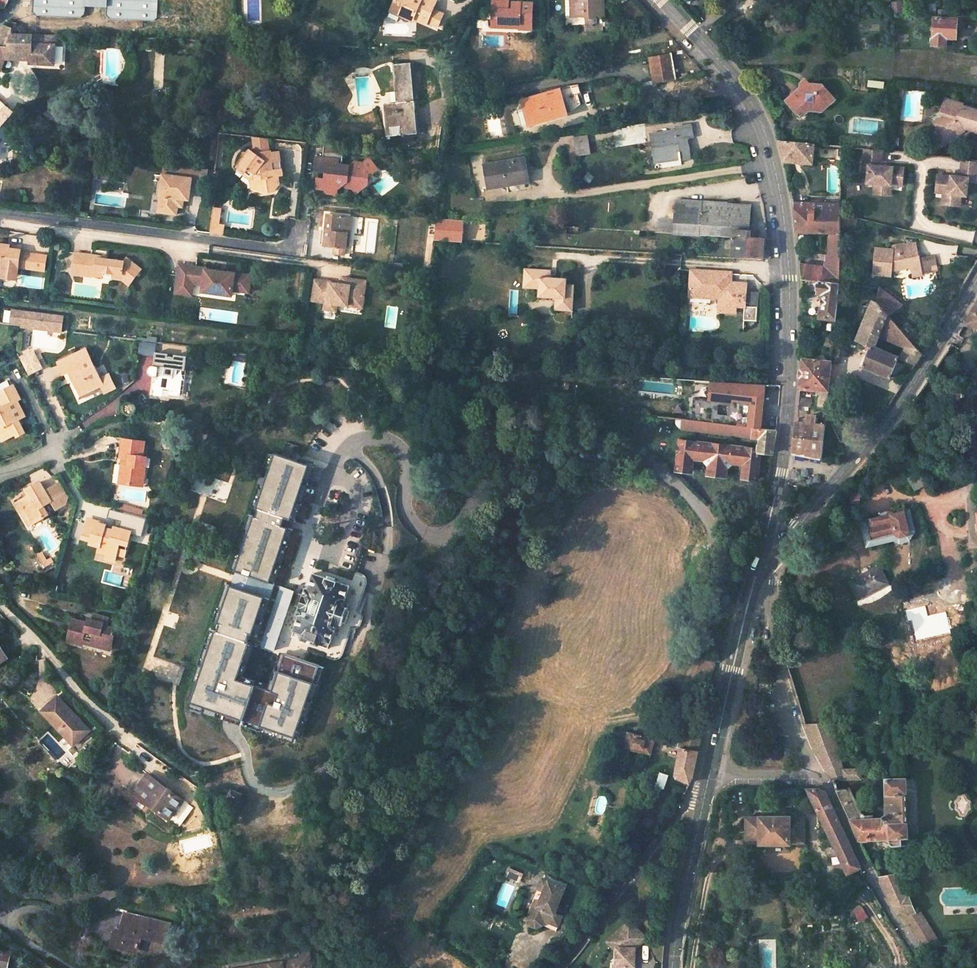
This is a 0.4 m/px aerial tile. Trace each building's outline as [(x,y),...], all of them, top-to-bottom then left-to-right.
[(33,12),(37,15),(79,18),(85,14),(85,5),(107,6),(107,15),(111,19),(154,21),(158,16),(159,0),(34,0),(33,12)] [(427,26),(428,25),(438,29),(444,17),(433,12),(437,3),(431,0),(422,0),(421,3),(414,0),(397,0),(393,11),(403,15),(401,18),(414,24),(415,20),(427,26)] [(534,32),(534,6),(516,6),(515,6),(514,7),(513,9),(509,9),(510,0),(495,0),(494,5),(493,20),(500,20),(500,26),(521,27),(520,30),(520,32),(534,32)] [(567,19),(577,18),(577,19),(606,19),(605,0),(573,0),(573,3),(567,3),(567,19)] [(897,5),(898,15),(908,14),(908,4),(897,5)] [(933,45),(947,46),(947,38),(956,38),(957,19),(935,18),(933,45)] [(501,29),(520,30),(521,27),(500,26),(500,20),(493,20),(493,29),(501,29)] [(4,49),(9,51),(16,51),(31,52),(31,48),(32,35),(12,35),(14,29),(12,28),(13,23),(7,21),(5,26),(4,26),(0,31),(0,57),(4,49)] [(125,47),(126,38),(107,38),(107,46),(115,47),(125,47)] [(35,63),(58,64),(59,42),(37,41),(36,49),(35,56),(35,63)] [(31,48),(31,52),(16,51),(16,56),(30,56),(35,56),(36,49),(31,48)] [(9,51),(4,49),(0,57),(0,70),(9,51)] [(649,60),(653,84),(676,80),(672,54),(649,58),(649,60)] [(391,136),(418,135),(413,63),(395,64),(396,80),(398,79),(400,103),(389,104),(391,136)] [(784,100),(800,116),(804,112),(807,110),(809,109),(816,110),(817,101),(823,101),(831,94),(820,83),(799,83),(799,88),(784,100)] [(566,112),(565,106),(580,102),(578,94),(582,93),(579,86),(561,89),(562,91),(523,102),(530,125),(567,115),(566,112)] [(834,98),(831,94),(823,101),(817,101),(823,107),(834,98)] [(946,98),(941,112),(932,117),(941,136),(953,130),(955,132),(957,132),(960,131),(963,130),(964,128),(965,127),(976,131),(976,110),(967,107),(967,110),(962,108),(962,107),(963,103),(946,98)] [(581,105),(580,102),(565,106),(566,112),(576,108),(581,105)] [(683,161),(693,160),(690,138),(696,137),(694,125),(678,128),(678,131),(654,135),(659,162),(683,158),(683,161)] [(953,130),(941,136),(943,139),(955,134),(953,130)] [(579,140),(582,158),(595,156),(592,137),(579,140)] [(780,140),(785,161),(811,162),(812,143),(780,140)] [(346,185),(349,182),(352,186),(358,192),(369,183),(364,177),(377,166),(372,160),(368,160),(363,164),(363,163),(355,162),(349,167),(342,166),(339,165),(339,161),(343,162),(345,147),(325,145),(324,159),(318,158),(316,168),(320,172),(327,173),(327,179),(319,178),(318,190),(326,191),(329,195),(339,196),(340,190),(346,185)] [(863,161),(881,163),(882,150),(864,149),(863,161)] [(247,153),(243,153),(244,158),(237,167),(245,172),(246,173),(249,169),(255,173),(257,188),(264,194),(275,192),(280,185),(278,176),(283,175),(279,151),(271,153),(271,151),(254,154),(249,150),(247,153)] [(95,163),(101,163),(102,157),(87,155),(86,161),(95,163)] [(963,170),(976,171),(976,160),(964,159),(963,170)] [(496,187),(525,183),(523,160),(493,164),(496,187)] [(881,163),(863,161),(862,171),(868,171),(867,183),(872,183),(882,184),(882,193),(889,194),(890,184),(902,185),(903,169),(881,167),(881,163)] [(163,213),(178,215),(179,207),(184,208),(186,193),(191,194),(193,179),(194,168),(166,164),(164,175),(161,196),(165,197),(163,213)] [(251,189),(257,188),(255,173),(249,169),(246,173),(245,172),(243,174),(250,179),(251,189)] [(954,176),(941,174),(939,191),(944,192),(943,202),(955,203),(956,193),(961,193),(966,194),(967,179),(976,180),(976,171),(963,170),(963,176),(954,175),(954,176)] [(882,184),(872,183),(871,192),(882,193),(882,184)] [(675,212),(701,214),(702,200),(675,198),(675,212)] [(700,234),(733,236),(732,257),(760,258),(761,243),(762,237),(747,236),(749,204),(702,200),(701,214),(675,212),(673,233),(700,234)] [(820,316),(836,317),(840,281),(846,282),(846,271),(840,271),(840,204),(794,201),(797,231),(829,232),(828,253),(825,266),(800,264),(801,278),(801,290),(820,292),(823,292),(822,296),(820,316)] [(324,247),(345,249),(347,234),(345,234),(347,218),(328,215),(324,247)] [(434,242),(464,243),(464,222),(436,221),(434,242)] [(18,267),(43,271),(45,256),(21,252),(21,250),(10,248),(10,245),(0,244),(0,265),(2,265),(1,272),(5,273),(6,271),(13,273),(13,274),(17,275),(18,267)] [(893,250),(876,248),(874,273),(891,275),(892,266),(912,263),(914,276),(925,275),(925,272),(930,271),(928,257),(922,257),(922,255),(919,255),(918,250),(920,250),(919,247),(905,249),(905,244),(893,246),(893,250)] [(123,278),(130,284),(142,268),(127,257),(124,261),(107,258),(101,258),(102,255),(75,252),(72,273),(85,275),(85,270),(95,271),(94,274),(103,276),(103,274),(112,275),(112,277),(123,278)] [(935,255),(928,257),(930,271),(937,270),(935,255)] [(175,293),(199,296),(200,290),(252,296),(255,272),(179,263),(175,293)] [(718,310),(735,311),(735,305),(744,306),(745,285),(730,285),(730,271),(698,269),(698,272),(690,272),(689,295),(691,295),(709,296),(719,297),(718,310)] [(16,280),(17,275),(13,274),(13,273),(6,271),(5,273),(1,272),(1,277),(16,280)] [(564,312),(576,312),(576,286),(569,286),(569,280),(552,280),(552,272),(531,272),(531,292),(541,292),(541,300),(558,300),(564,300),(564,312)] [(314,278),(311,301),(325,303),(324,310),(339,311),(340,305),(367,308),(370,278),(344,276),(343,281),(314,278)] [(903,305),(880,287),(877,301),(874,300),(857,337),(861,339),(859,341),(871,347),(863,366),(891,377),(899,357),(916,365),(919,359),(922,353),(908,337),(905,344),(899,356),(874,345),(881,332),(889,316),(890,315),(903,305)] [(976,328),(976,299),(962,325),(976,328)] [(65,316),(15,310),(13,322),(63,328),(65,316)] [(905,344),(908,337),(890,315),(889,316),(881,332),(905,344)] [(795,451),(822,457),(827,407),(831,364),(838,364),(840,342),(834,341),(834,334),(825,334),(825,343),(833,344),(832,361),(802,357),(800,381),(800,387),(818,389),(817,411),(820,412),(820,422),(798,420),(797,420),(796,437),(795,451)] [(22,357),(31,376),(46,369),(36,350),(22,357)] [(67,375),(72,373),(83,397),(102,388),(106,396),(119,389),(111,373),(103,378),(90,350),(62,363),(67,375)] [(157,396),(163,397),(165,389),(173,390),(172,395),(182,396),(184,381),(179,380),(180,370),(188,372),(190,361),(161,357),(160,364),(157,363),(157,366),(155,366),(154,367),(153,367),(152,369),(152,371),(152,372),(152,374),(153,375),(154,376),(155,377),(160,378),(159,382),(158,382),(157,383),(156,383),(155,384),(155,386),(155,387),(155,388),(156,390),(158,391),(157,396)] [(427,364),(419,364),(417,378),(425,379),(427,364)] [(484,381),(486,382),(487,368),(480,368),(479,378),(484,378),(484,381)] [(738,472),(752,474),(756,449),(773,451),(774,444),(776,429),(761,427),(763,400),(778,401),(779,397),(780,384),(674,378),(640,376),(639,409),(661,412),(659,422),(756,436),(755,447),(681,437),(677,465),(691,467),(693,455),(706,457),(711,462),(722,464),(727,460),(739,462),(738,472)] [(19,437),(27,433),(21,420),(27,417),(19,401),(22,400),(15,386),(0,393),(7,407),(0,410),(0,420),(3,427),(0,429),(0,433),(4,441),(17,434),(19,437)] [(814,398),(799,396),(799,404),(813,406),(814,398)] [(135,417),(138,417),(140,416),(142,414),(143,411),(143,408),(141,406),(139,404),(137,404),(134,404),(132,405),(131,407),(130,409),(130,412),(131,414),(133,416),(135,417)] [(125,484),(141,487),(141,479),(145,480),(149,458),(145,457),(147,443),(125,440),(123,458),(125,458),(131,459),(130,466),(128,466),(125,484)] [(325,669),(280,655),(270,686),(244,678),(254,646),(275,652),(290,607),(299,609),(304,595),(270,585),(288,529),(282,527),(284,520),(291,522),(309,466),(273,454),(272,457),(268,456),(251,508),(258,511),(255,519),(248,516),(230,571),(236,573),(232,588),(225,586),(214,623),(220,626),(218,634),(210,631),(194,681),(198,682),(192,705),(207,710),(205,715),(295,744),(296,740),(300,742),(325,669)] [(121,484),(125,484),(128,466),(130,466),(131,459),(125,458),(121,484)] [(722,464),(711,462),(710,470),(721,472),(722,464)] [(910,477),(918,488),(931,479),(924,468),(910,477)] [(30,509),(38,523),(53,515),(48,506),(56,501),(61,510),(70,504),(72,497),(64,483),(50,491),(44,481),(30,489),(32,492),(34,494),(29,497),(21,503),(26,511),(30,509)] [(896,538),(893,539),(899,544),(911,541),(916,532),(911,508),(905,510),(910,531),(907,536),(900,538),(895,532),(896,538)] [(38,523),(30,509),(26,511),(34,526),(38,523)] [(892,520),(895,532),(900,538),(907,536),(910,531),(905,510),(869,518),(871,525),(892,520)] [(814,522),(822,527),(829,517),(822,512),(818,517),(814,522)] [(111,553),(120,556),(121,553),(128,555),(134,531),(118,526),(117,530),(108,528),(109,525),(91,520),(87,538),(95,540),(94,542),(104,545),(103,551),(111,553)] [(870,538),(895,532),(892,520),(871,525),(867,526),(870,538)] [(896,538),(895,532),(870,538),(867,526),(861,527),(866,545),(893,539),(896,538)] [(59,562),(56,558),(52,561),(51,558),(47,561),(50,568),(59,562)] [(850,580),(859,597),(887,583),(878,566),(850,580)] [(294,632),(305,636),(322,642),(329,644),(338,618),(341,620),(343,616),(345,617),(348,606),(346,605),(347,602),(343,601),(350,586),(313,574),(309,586),(307,585),(304,595),(299,609),(298,612),(300,613),(294,632)] [(115,645),(119,627),(110,625),(112,618),(99,615),(98,620),(97,625),(92,624),(77,619),(72,638),(86,642),(89,634),(96,636),(95,640),(115,645)] [(89,634),(86,642),(113,649),(115,645),(95,640),(96,636),(89,634)] [(43,711),(74,743),(89,729),(58,696),(43,711)] [(821,760),(831,778),(859,777),(859,767),(841,767),(830,723),(804,723),(811,741),(821,760)] [(626,749),(651,753),(652,747),(654,740),(630,734),(626,749)] [(676,776),(689,782),(692,777),(700,740),(675,735),(673,746),(680,748),(679,754),(676,771),(676,776)] [(679,754),(680,748),(673,746),(654,740),(652,747),(679,754)] [(136,792),(167,816),(176,805),(179,807),(184,801),(151,775),(136,792)] [(845,787),(835,788),(858,839),(889,838),(889,844),(893,845),(908,845),(906,777),(884,777),(886,818),(861,818),(845,787)] [(243,790),(234,787),(231,795),(240,798),(243,790)] [(809,793),(847,873),(861,866),(859,861),(827,792),(820,788),(807,788),(809,793)] [(759,844),(781,844),(781,843),(790,843),(789,816),(781,817),(781,815),(759,815),(759,817),(745,817),(745,843),(759,843),(759,844)] [(507,875),(521,880),(524,873),(509,868),(507,875)] [(915,912),(897,872),(879,876),(878,881),(898,913),(902,913),(905,920),(912,919),(911,913),(915,913),(915,912)] [(560,907),(568,888),(544,878),(540,888),(547,891),(542,901),(538,899),(531,918),(533,924),(539,927),(545,924),(547,919),(561,925),(564,916),(561,914),(557,913),(560,907)] [(110,946),(122,949),(124,944),(125,939),(140,943),(141,939),(163,945),(169,924),(127,912),(122,930),(115,928),(110,946)] [(634,950),(645,939),(628,922),(606,943),(610,947),(613,947),(612,965),(617,965),(617,967),(634,967),(634,950)] [(138,948),(140,943),(125,939),(124,944),(138,948)] [(222,967),(311,967),(307,944),(297,946),(298,953),(280,956),(222,966),(222,967)] [(280,956),(298,953),(297,946),(279,949),(280,956)] [(12,952),(0,949),(0,967),(8,967),(12,952)]
